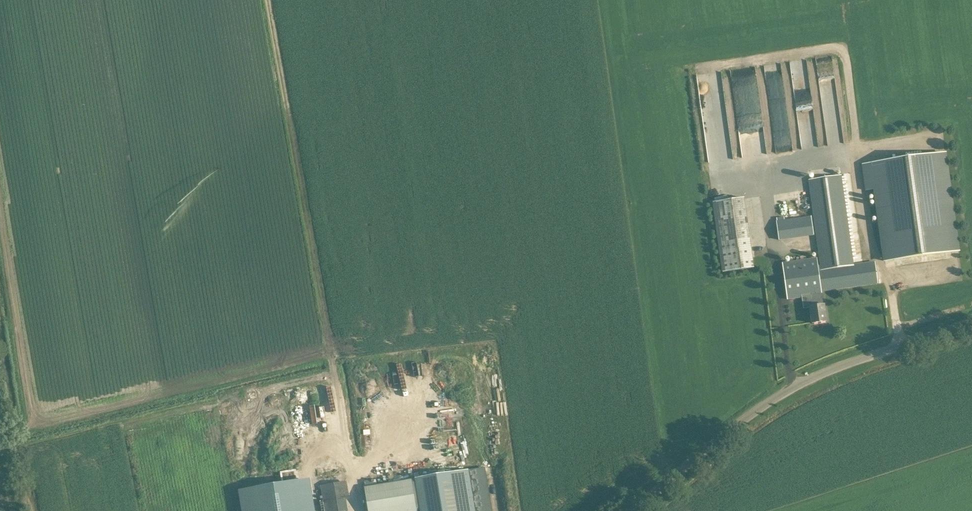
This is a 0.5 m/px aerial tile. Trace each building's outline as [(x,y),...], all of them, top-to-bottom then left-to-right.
[(866,191),(875,189),(885,261),(958,251),(945,153),(862,165),(866,191)] [(874,261),(854,264),(842,175),(808,180),(821,270),(817,270),(815,258),(782,264),(785,289),(787,299),(812,296),(813,306),(809,307),(812,324),(827,321),(824,305),(822,305),(820,291),(877,283),(874,261)] [(754,267),(744,198),(712,202),(722,272),(754,267)] [(811,217),(777,222),(779,240),(813,235),(811,217)] [(468,470),(412,480),(412,479),(365,487),(369,510),(475,510),(468,470)] [(300,480),(240,490),(238,490),(241,510),(305,510),(300,480)] [(325,501),(327,510),(346,510),(344,500),(349,499),(347,481),(323,485),(325,501)]
